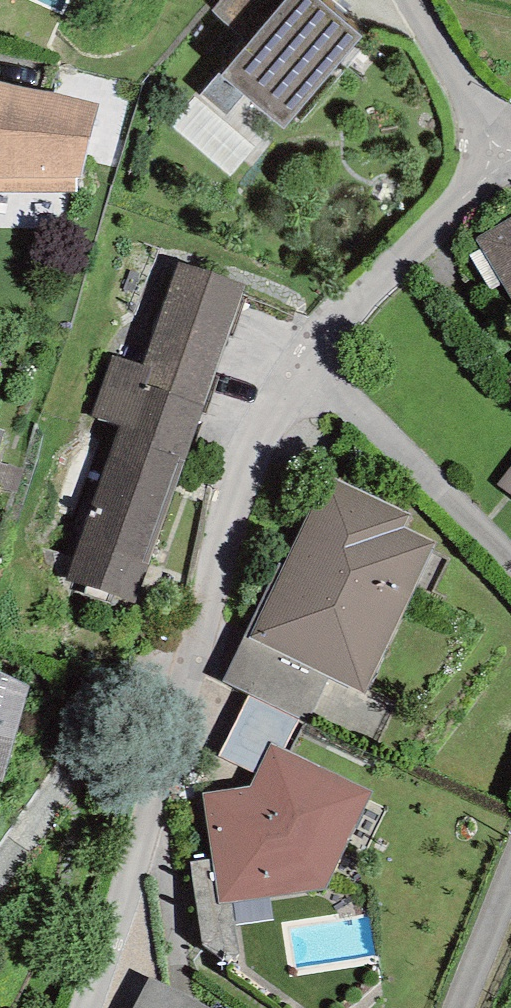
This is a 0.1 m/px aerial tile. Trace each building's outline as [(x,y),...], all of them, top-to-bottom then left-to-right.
[(213,11),(250,40),(275,10),(263,0),(222,0),(213,11)] [(221,75),(245,96),(285,130),(369,31),(333,0),(284,0),(275,10),(250,40),(221,75)] [(201,94),(227,116),(245,96),(221,75),(218,73),(201,94)] [(77,191),(76,178),(81,178),(88,137),(91,137),(99,104),(0,81),(0,192),(77,191)] [(475,238),(510,299),(510,218),(475,238)] [(205,404),(245,285),(177,262),(142,366),(137,381),(205,404)] [(66,580),(137,602),(205,404),(137,381),(142,366),(114,356),(94,413),(120,423),(66,580)] [(498,486),(510,496),(510,470),(498,486)] [(283,565),(250,638),(330,676),(364,692),(435,542),(403,526),(409,514),(326,475),(283,565)] [(283,565),(279,563),(245,636),(250,638),(283,565)] [(299,718),(308,723),(330,676),(250,638),(245,636),(223,681),(250,694),(299,718)] [(29,685),(0,670),(0,780),(1,781),(29,685)] [(271,743),(284,749),(299,718),(250,694),(220,756),(255,776),(271,743)] [(249,787),(203,793),(213,861),(219,904),(233,902),(324,890),(372,792),(284,749),(271,743),(255,776),(249,787)] [(221,960),(240,959),(233,902),(219,904),(213,861),(191,863),(202,947),(221,960)] [(150,978),(134,1007),(206,1007),(150,978)]
